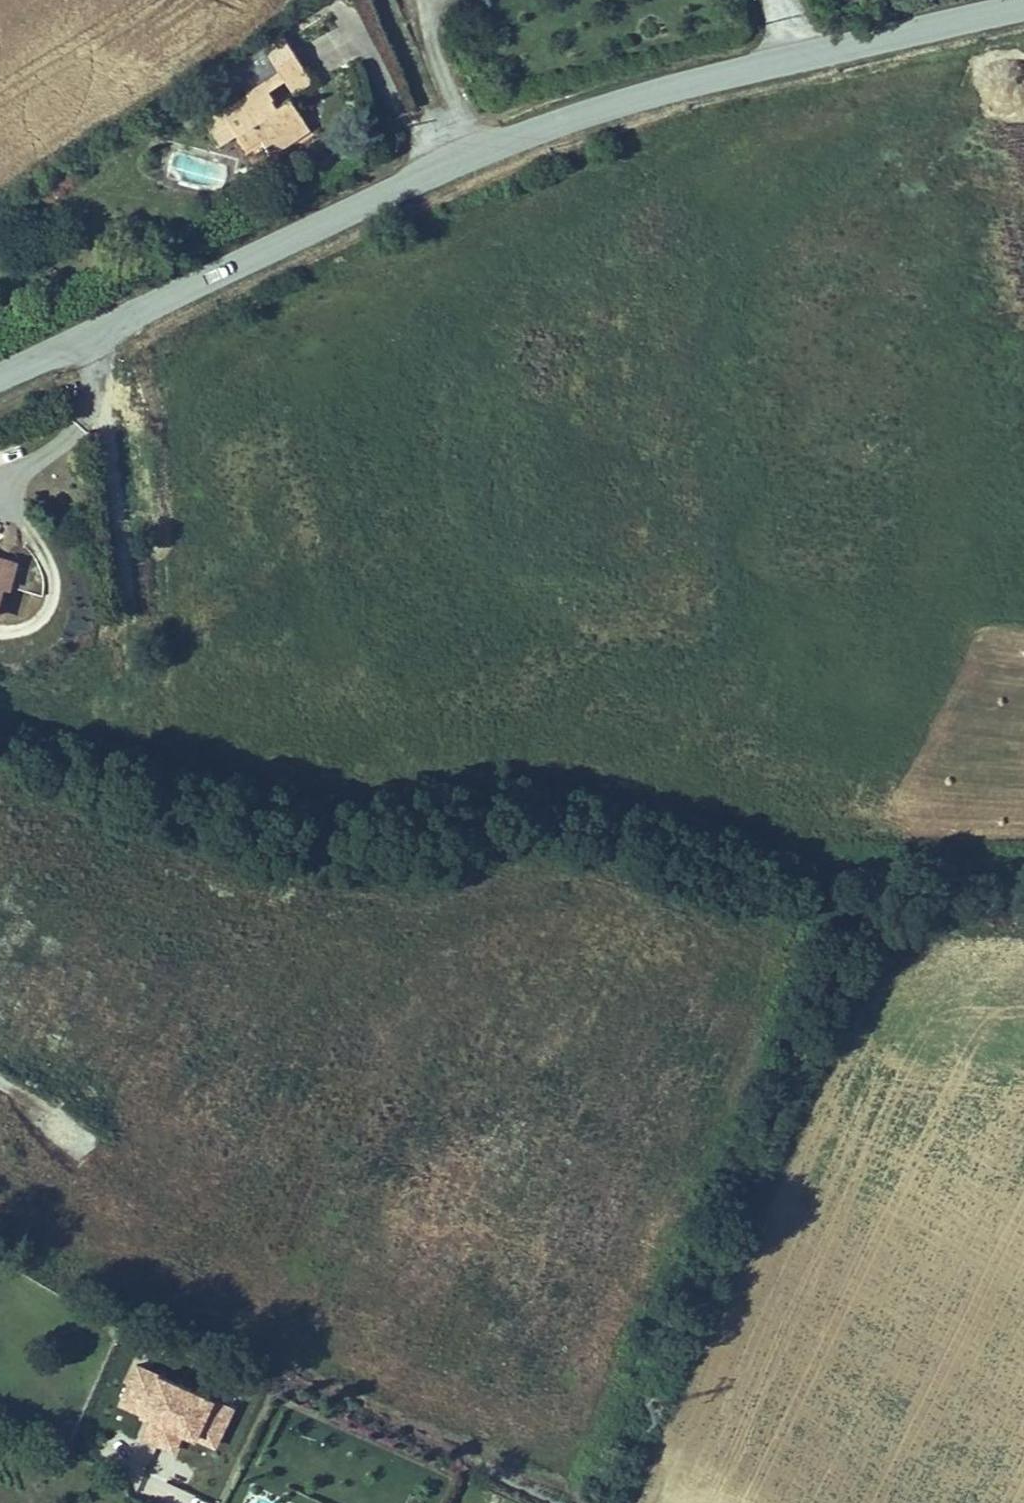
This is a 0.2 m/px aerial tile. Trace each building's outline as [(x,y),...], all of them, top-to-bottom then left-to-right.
[(303,119),(289,97),(275,106),(270,98),(272,97),(268,90),(285,78),(303,67),(294,52),(243,85),(249,94),(204,123),(215,140),(233,128),(244,145),(259,136),(270,152),(290,139),(284,131),(303,119)] [(294,92),(312,80),(303,67),(285,78),(294,92)] [(290,139),(308,127),(303,119),(284,131),(290,139)] [(0,583),(7,585),(14,561),(0,557),(0,584),(0,583)] [(181,1431),(217,1444),(235,1392),(131,1357),(115,1404),(146,1414),(138,1436),(175,1448),(181,1431)]
